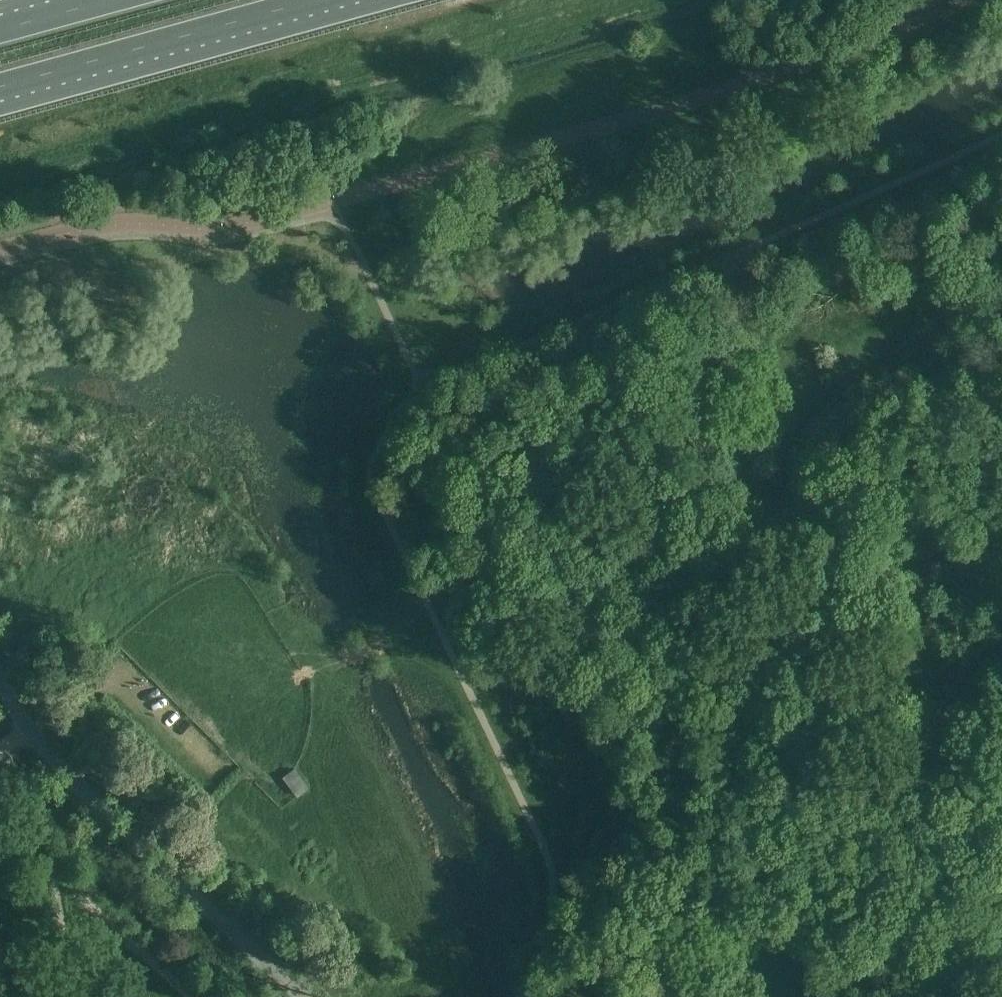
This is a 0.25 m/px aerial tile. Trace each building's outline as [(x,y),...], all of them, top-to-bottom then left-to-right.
[(284,776),(298,795),(308,788),(293,769),(284,776)]
